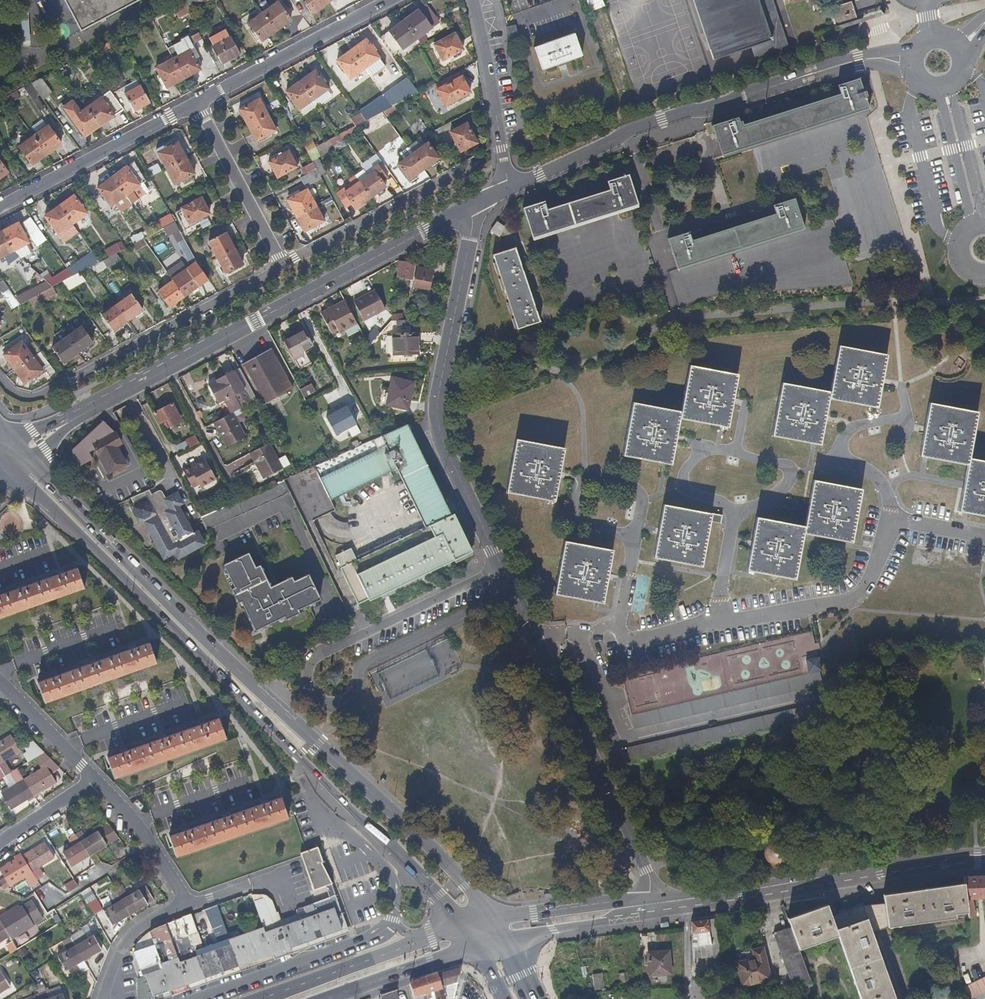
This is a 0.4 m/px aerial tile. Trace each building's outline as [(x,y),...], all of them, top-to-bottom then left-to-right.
[(43,19),(57,12),(50,0),(33,0),(32,1),(43,19)] [(66,5),(81,32),(101,21),(135,3),(140,0),(64,0),(66,5)] [(327,0),(305,0),(315,14),(330,4),(327,0)] [(714,60),(757,46),(760,44),(761,49),(758,50),(760,55),(787,45),(779,21),(781,21),(780,16),(778,17),(777,12),(770,15),(768,9),(775,7),(773,0),(694,0),(714,60)] [(829,9),(836,29),(855,23),(854,19),(856,18),(851,1),(829,8),(829,9)] [(188,12),(183,2),(174,7),(177,13),(180,12),(181,16),(188,12)] [(291,21),(279,3),(264,14),(265,15),(277,32),(291,21)] [(416,39),(438,23),(425,5),(403,21),(416,39)] [(277,32),(265,15),(264,14),(249,24),(262,42),(277,32)] [(392,57),(416,39),(403,21),(379,39),(392,57)] [(226,30),(209,39),(222,63),(239,54),(226,30)] [(436,42),(444,58),(464,48),(455,32),(436,42)] [(582,56),(574,34),(533,47),(541,70),(582,56)] [(204,43),(202,39),(200,35),(190,41),(194,48),(204,43)] [(384,64),(365,39),(351,49),(363,67),(369,75),(384,64)] [(199,70),(195,60),(196,59),(191,50),(187,42),(186,41),(177,46),(178,48),(170,52),(173,59),(184,78),(199,70)] [(363,67),(351,49),(336,60),(350,77),(363,67)] [(184,78),(173,59),(158,67),(168,86),(184,78)] [(314,99),(328,88),(315,71),(300,81),(306,90),(314,99)] [(418,92),(406,75),(381,92),(392,106),(413,95),(418,92)] [(439,89),(447,105),(471,92),(462,77),(439,89)] [(52,92),(42,78),(32,83),(43,99),(52,92)] [(746,132),(834,104),(839,118),(869,109),(865,98),(867,97),(865,91),(863,92),(859,79),(838,86),(840,95),(743,126),(742,121),(739,122),(738,117),(712,126),(722,156),(751,147),(746,132)] [(150,102),(138,81),(122,88),(132,109),(133,111),(150,102)] [(299,110),(314,99),(306,90),(300,81),(286,92),(299,110)] [(132,109),(122,88),(113,94),(126,113),(132,109)] [(114,115),(101,97),(87,108),(100,126),(114,115)] [(247,125),(267,115),(258,99),(238,109),(247,125)] [(381,112),(375,104),(360,112),(365,120),(381,112)] [(751,147),(839,118),(834,104),(746,132),(751,147)] [(100,126),(87,108),(72,119),(85,136),(100,126)] [(365,120),(360,112),(349,118),(354,126),(356,125),(365,120)] [(275,131),(267,115),(247,125),(256,141),(275,131)] [(478,144),(467,123),(454,130),(453,130),(450,122),(432,131),(443,146),(455,140),(461,152),(478,144)] [(344,138),(359,130),(356,125),(354,126),(351,128),(329,139),(335,147),(337,150),(347,144),(344,138)] [(61,143),(48,126),(34,136),(47,154),(61,143)] [(47,154),(34,136),(19,147),(32,164),(47,154)] [(318,156),(335,147),(329,139),(315,146),(306,151),(310,158),(312,161),(316,169),(320,176),(326,171),(318,156)] [(315,146),(312,140),(303,145),(306,151),(315,146)] [(166,169),(186,158),(178,142),(158,153),(166,169)] [(438,159),(427,144),(413,154),(424,169),(433,162),(438,159)] [(269,161),(278,177),(298,166),(289,151),(269,161)] [(424,169),(413,154),(398,165),(409,180),(424,169)] [(194,174),(186,158),(166,169),(175,184),(194,174)] [(0,160),(0,177),(8,171),(0,160)] [(146,179),(133,160),(111,176),(113,179),(124,194),(146,179)] [(316,169),(312,161),(303,166),(307,174),(316,169)] [(391,175),(382,162),(378,166),(387,178),(391,175)] [(382,181),(387,178),(378,166),(366,174),(363,171),(355,177),(359,182),(370,197),(385,187),(383,184),(382,181)] [(304,185),(320,177),(320,176),(316,169),(307,174),(300,178),(304,185)] [(554,232),(549,217),(612,197),(617,212),(638,205),(629,175),(607,182),(610,190),(547,210),(544,201),(523,208),(533,239),(554,232)] [(124,194),(113,179),(111,176),(97,187),(110,204),(124,194)] [(370,197),(359,182),(352,186),(349,183),(336,193),(346,207),(352,203),(356,208),(357,208),(358,209),(366,204),(364,201),(370,197)] [(315,205),(307,189),(287,200),(296,216),(315,205)] [(86,211),(74,193),(58,204),(71,222),(86,211)] [(554,232),(617,212),(612,197),(549,217),(554,232)] [(180,209),(189,225),(209,215),(200,198),(180,209)] [(741,249),(804,229),(794,199),(773,205),(775,214),(692,241),(689,232),(668,239),(677,269),(707,260),(741,249)] [(71,222),(58,204),(44,215),(57,232),(71,222)] [(324,221),(315,205),(296,216),(304,231),(324,221)] [(169,225),(165,218),(154,223),(157,231),(164,227),(169,225)] [(32,237),(19,220),(4,230),(12,241),(17,248),(32,237)] [(12,241),(4,230),(0,233),(0,255),(2,258),(17,248),(12,241)] [(234,248),(225,232),(209,241),(217,257),(234,248)] [(196,260),(184,239),(175,244),(187,265),(196,260)] [(243,265),(234,248),(217,257),(226,274),(243,265)] [(540,322),(515,248),(493,255),(517,329),(540,322)] [(67,291),(84,282),(79,272),(84,269),(80,261),(43,280),(45,284),(25,294),(31,307),(55,295),(51,288),(63,282),(67,291)] [(403,278),(405,262),(397,262),(395,277),(403,278)] [(433,270),(418,266),(413,286),(428,289),(433,270)] [(199,285),(186,268),(171,279),(173,281),(184,296),(199,285)] [(0,276),(0,290),(1,292),(9,287),(0,276)] [(184,296),(173,281),(159,291),(170,307),(184,296)] [(15,296),(9,287),(1,292),(5,300),(15,296)] [(353,301),(363,321),(385,309),(375,290),(353,301)] [(143,310),(132,294),(117,305),(128,321),(143,310)] [(356,323),(344,300),(320,313),(331,333),(345,325),(347,328),(356,323)] [(114,331),(128,321),(117,305),(103,315),(114,331)] [(92,342),(82,327),(67,337),(78,353),(92,342)] [(368,346),(380,333),(374,328),(364,338),(368,346)] [(304,330),(284,340),(299,370),(311,364),(304,350),(312,346),(304,330)] [(392,335),(393,354),(415,353),(414,334),(392,335)] [(78,353),(67,337),(53,348),(64,363),(70,358),(73,362),(81,357),(78,353)] [(35,354),(26,339),(7,350),(15,366),(35,354)] [(830,391),(829,399),(877,408),(887,355),(839,345),(830,391)] [(270,349),(243,363),(265,404),(291,390),(270,349)] [(24,381),(45,369),(49,376),(55,371),(40,351),(35,354),(15,366),(24,381)] [(681,411),(680,419),(728,427),(738,374),(690,365),(681,411)] [(250,402),(233,371),(215,380),(219,387),(212,391),(218,403),(226,399),(232,412),(250,402)] [(413,382),(391,378),(385,405),(407,409),(413,382)] [(219,387),(215,380),(208,384),(212,391),(219,387)] [(820,446),(829,399),(830,391),(782,382),(772,436),(820,446)] [(302,397),(314,390),(310,383),(298,388),(302,397)] [(671,465),(680,419),(681,411),(633,402),(623,456),(671,465)] [(919,456),(967,465),(969,458),(978,412),(929,402),(919,456)] [(182,425),(171,404),(152,413),(158,424),(166,420),(172,430),(182,425)] [(325,417),(334,434),(354,423),(345,407),(325,417)] [(244,437),(231,412),(213,423),(226,447),(244,437)] [(425,526),(451,514),(407,424),(370,440),(375,450),(321,478),(332,499),(396,468),(425,526)] [(114,434),(93,445),(108,473),(124,465),(114,448),(120,444),(114,434)] [(189,448),(198,443),(194,436),(185,441),(189,448)] [(555,502),(565,448),(516,439),(506,493),(555,502)] [(281,469),(267,443),(248,453),(262,478),(281,469)] [(969,458),(967,465),(959,512),(984,516),(984,461),(969,458)] [(188,466),(181,469),(191,489),(197,485),(199,488),(214,480),(204,461),(195,466),(190,468),(188,466)] [(332,499),(321,478),(315,465),(282,480),(289,494),(303,522),(315,516),(335,507),(332,499)] [(805,526),(804,534),(851,543),(862,489),(813,480),(805,526)] [(130,499),(140,494),(136,488),(123,494),(127,501),(130,499)] [(165,497),(160,489),(150,493),(153,498),(160,500),(165,497)] [(190,531),(180,513),(175,504),(180,501),(175,492),(165,497),(160,500),(153,498),(150,493),(148,490),(140,494),(130,499),(133,505),(128,507),(135,521),(140,519),(160,559),(172,553),(175,559),(202,544),(195,531),(192,532),(191,530),(190,531)] [(702,567),(711,522),(721,524),(722,515),(663,504),(653,558),(702,567)] [(451,514),(425,526),(356,560),(350,549),(335,556),(340,567),(340,568),(357,604),(367,599),(369,600),(470,551),(453,514),(451,514)] [(331,549),(315,516),(303,522),(314,546),(319,555),(331,549)] [(795,580),(804,534),(805,526),(757,517),(746,571),(795,580)] [(603,603),(613,550),(565,541),(555,595),(603,603)] [(264,585),(266,581),(264,577),(257,563),(253,565),(246,553),(226,563),(221,565),(224,571),(221,573),(225,580),(228,579),(229,582),(227,583),(237,604),(240,602),(248,617),(258,613),(263,615),(267,624),(281,617),(283,616),(284,618),(298,612),(297,609),(320,599),(307,573),(293,580),(290,575),(272,584),(268,585),(264,587),(264,585)] [(84,588),(76,567),(5,593),(0,595),(0,619),(84,588)] [(267,624),(263,615),(258,613),(248,617),(248,618),(253,630),(267,624)] [(631,716),(819,671),(822,671),(819,659),(815,643),(812,631),(622,676),(631,716)] [(156,663),(148,642),(37,684),(44,704),(156,663)] [(634,729),(823,685),(822,684),(819,671),(631,716),(634,727),(634,729)] [(629,763),(830,716),(827,702),(625,749),(629,763)] [(106,758),(114,778),(225,738),(217,718),(106,758)] [(10,735),(0,741),(0,769),(4,776),(9,773),(11,772),(4,761),(19,751),(10,735)] [(33,758),(43,752),(36,746),(23,754),(27,762),(33,758)] [(32,796),(55,782),(49,774),(59,768),(56,765),(43,752),(33,758),(40,769),(23,780),(32,796)] [(23,780),(16,769),(11,772),(9,773),(16,784),(1,794),(10,810),(32,796),(23,780)] [(169,836),(176,857),(288,817),(281,797),(204,824),(169,836)] [(89,857),(118,840),(115,835),(108,826),(85,840),(81,833),(75,836),(86,853),(89,857)] [(89,857),(86,853),(75,836),(69,839),(74,847),(63,854),(71,868),(89,857)] [(53,857),(43,842),(21,855),(31,871),(53,857)] [(785,857),(785,852),(785,850),(783,846),(781,844),(778,843),(775,842),(771,843),(768,844),(767,846),(766,847),(764,849),(764,852),(764,855),(765,858),(767,861),(770,863),(773,864),(778,863),(781,862),(783,860),(785,857)] [(325,867),(323,860),(324,859),(320,847),(300,854),(312,889),(331,883),(325,867)] [(31,871),(21,855),(0,868),(0,872),(3,877),(0,880),(0,888),(2,889),(25,874),(31,871)] [(37,881),(31,871),(25,874),(31,885),(37,881)] [(963,877),(964,883),(968,912),(969,917),(975,917),(974,908),(972,898),(984,898),(984,875),(963,877)] [(326,888),(332,886),(331,883),(312,889),(313,893),(326,888)] [(838,936),(860,998),(896,998),(872,932),(880,929),(888,927),(955,917),(955,914),(968,912),(964,883),(883,894),(884,903),(872,904),(863,905),(832,917),(827,904),(788,918),(791,927),(799,949),(838,936)] [(128,914),(152,900),(144,886),(126,896),(120,885),(113,889),(128,914)] [(128,914),(113,889),(106,893),(112,904),(102,910),(110,924),(128,914)] [(309,946),(348,933),(341,912),(333,889),(327,891),(331,900),(341,929),(333,932),(307,941),(309,946)] [(101,908),(95,898),(86,903),(92,914),(101,908)] [(289,948),(279,922),(270,925),(261,900),(252,904),(256,917),(260,929),(265,943),(269,954),(289,948)] [(341,929),(331,900),(306,909),(307,912),(298,915),(307,941),(333,932),(341,929)] [(43,920),(32,902),(20,908),(19,906),(0,916),(0,919),(10,936),(11,939),(43,920)] [(840,914),(862,905),(863,905),(862,903),(839,911),(840,914)] [(198,932),(191,914),(183,917),(190,935),(198,932)] [(307,941),(298,915),(279,922),(289,948),(307,941)] [(190,935),(183,917),(166,923),(172,938),(173,941),(190,935)] [(720,957),(715,919),(715,918),(691,922),(692,934),(692,958),(705,958),(706,970),(715,969),(721,969),(720,957)] [(0,919),(0,942),(10,936),(0,919)] [(172,938),(166,923),(157,926),(157,927),(162,942),(172,938)] [(799,949),(791,927),(774,933),(794,990),(797,989),(800,996),(814,991),(799,949)] [(269,954),(265,943),(260,929),(229,940),(236,961),(238,966),(269,954)] [(101,950),(93,936),(81,942),(75,934),(70,937),(82,958),(83,960),(101,950)] [(82,958),(70,937),(65,940),(70,949),(67,951),(58,957),(66,970),(83,960),(82,958)] [(236,961),(229,940),(196,952),(205,976),(205,978),(238,966),(236,961)] [(55,951),(64,945),(67,951),(70,949),(65,941),(63,942),(62,941),(53,946),(55,951)] [(291,953),(308,946),(309,946),(307,941),(289,948),(291,953)] [(169,985),(161,964),(154,944),(133,951),(144,982),(142,983),(143,992),(150,997),(170,990),(169,985)] [(771,980),(763,947),(752,950),(753,958),(736,962),(742,987),(771,980)] [(286,954),(291,953),(289,948),(269,954),(271,959),(286,954)] [(671,974),(669,951),(647,952),(649,976),(671,974)] [(205,976),(196,952),(179,958),(188,984),(205,978),(205,976)] [(244,969),(263,962),(271,959),(269,954),(238,966),(240,971),(244,969)] [(188,984),(179,958),(161,964),(169,985),(170,990),(188,984)] [(222,977),(240,971),(238,966),(205,978),(207,982),(222,977)] [(461,968),(440,973),(426,977),(408,984),(414,998),(425,995),(427,998),(450,998),(453,998),(461,968)] [(0,970),(0,991),(10,986),(0,970)] [(605,989),(602,973),(592,974),(595,991),(605,989)] [(162,998),(172,995),(170,990),(150,997),(143,992),(142,983),(144,982),(142,976),(137,978),(137,998),(160,998),(162,998)] [(984,992),(984,977),(963,987),(964,994),(966,998),(970,998),(984,992)] [(190,988),(204,983),(207,982),(205,978),(188,984),(190,988)] [(183,991),(190,988),(188,984),(170,990),(172,995),(183,991)] [(60,986),(38,994),(41,998),(64,998),(60,986)] [(395,991),(380,996),(380,998),(398,998),(395,991)]
